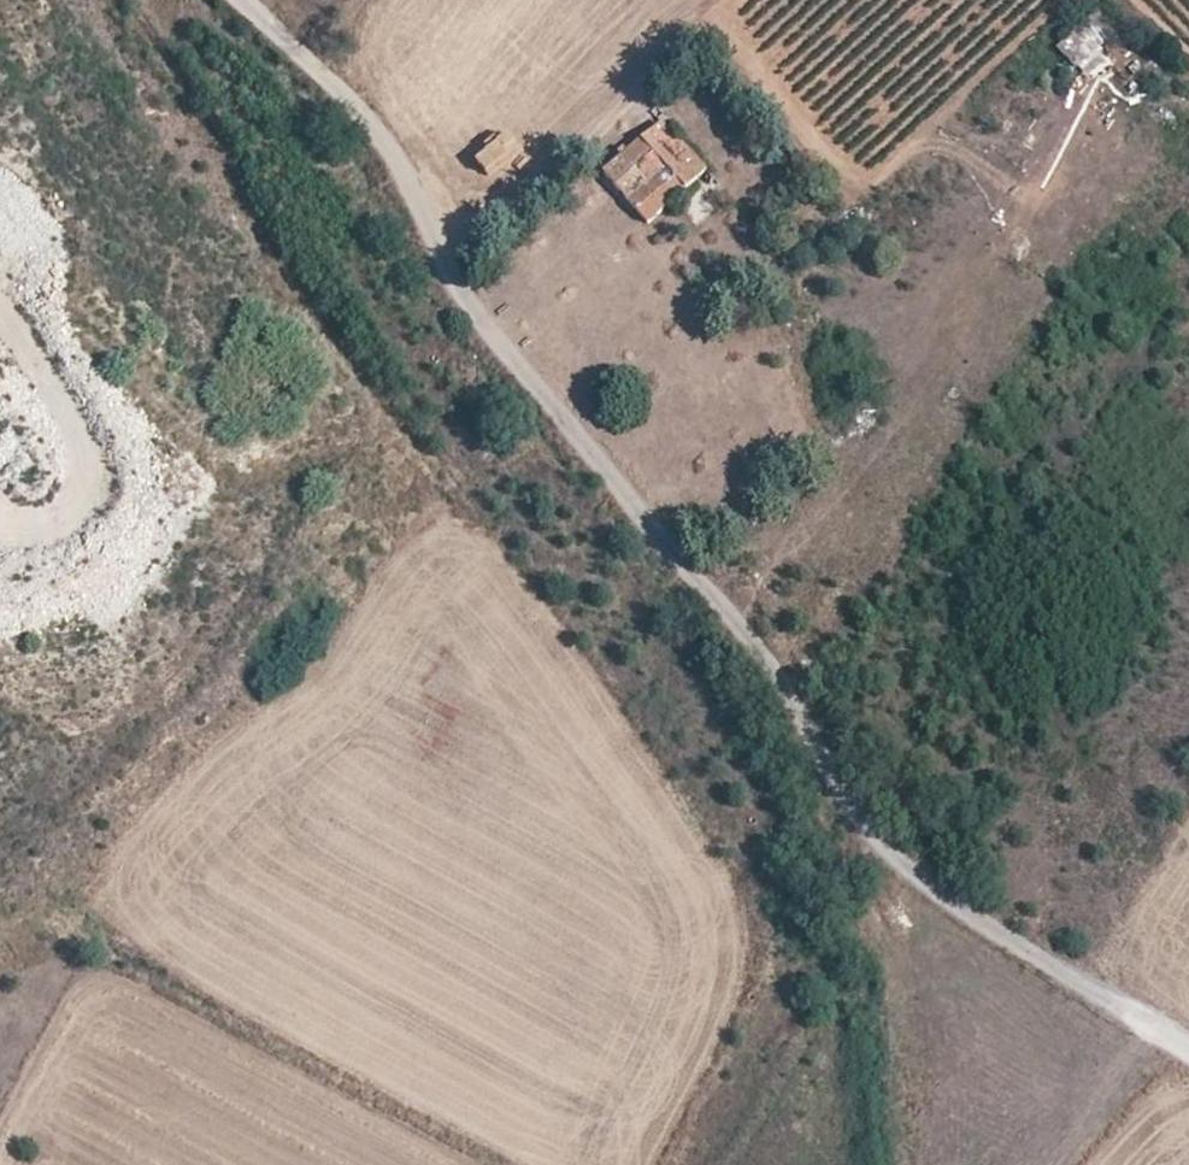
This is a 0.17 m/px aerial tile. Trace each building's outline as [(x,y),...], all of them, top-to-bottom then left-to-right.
[(1056,48),(1075,67),(1116,29),(1095,9),(1056,48)] [(603,172),(646,220),(703,172),(659,121),(603,172)]
